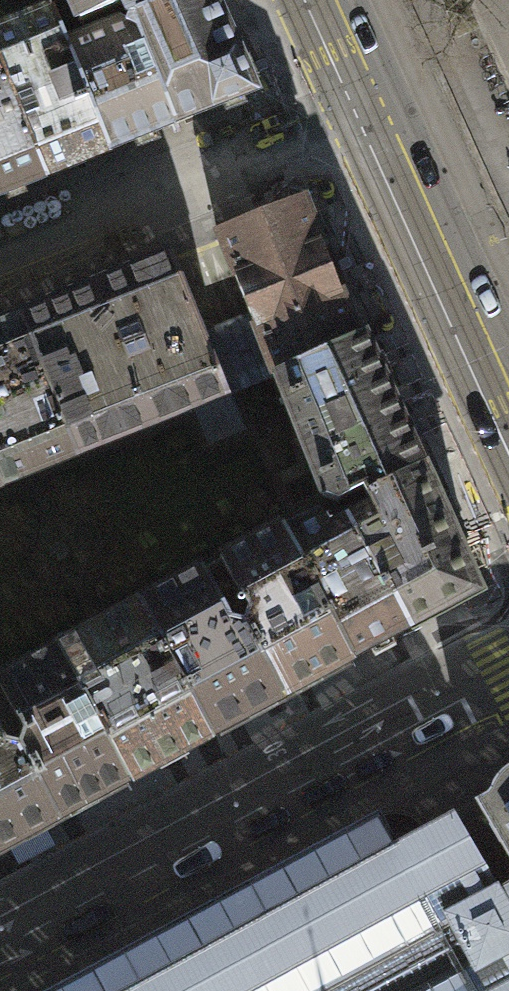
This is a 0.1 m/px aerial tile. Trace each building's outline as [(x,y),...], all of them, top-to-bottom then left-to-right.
[(172,123),(251,93),(226,37),(209,0),(68,0),(79,23),(124,6),(129,17),(124,24),(133,27),(172,123)] [(0,32),(0,68),(45,174),(106,149),(65,48),(52,13),(0,32)] [(106,149),(172,123),(133,27),(124,24),(65,48),(106,149)] [(45,174),(0,68),(0,192),(45,174)] [(272,375),(353,337),(300,200),(218,233),(248,313),(272,375)] [(167,253),(17,315),(74,455),(227,391),(201,331),(167,253)] [(238,389),(272,375),(248,313),(228,320),(213,326),(238,389)] [(0,322),(0,482),(1,484),(74,455),(17,315),(0,322)] [(360,488),(363,492),(420,465),(362,334),(353,337),(272,375),(326,506),(360,488)] [(476,590),(420,465),(363,492),(370,507),(347,519),(381,582),(387,584),(409,625),(476,590)] [(381,582),(347,519),(331,528),(322,514),(286,532),(353,653),(409,625),(387,584),(381,582)] [(243,618),(281,692),(353,653),(286,532),(281,522),(217,557),(246,606),(243,618)] [(211,731),(281,692),(243,618),(231,618),(202,565),(142,599),(211,731)] [(127,776),(211,731),(142,599),(57,644),(127,776)] [(57,644),(0,674),(0,689),(21,728),(18,740),(58,815),(127,776),(57,644)] [(18,740),(5,739),(0,730),(0,847),(58,815),(18,740)] [(505,771),(498,777),(494,784),(491,793),(476,801),(508,858),(508,768),(505,771)] [(500,889),(454,812),(396,844),(379,813),(97,965),(51,990),(508,990),(508,884),(500,889)]
